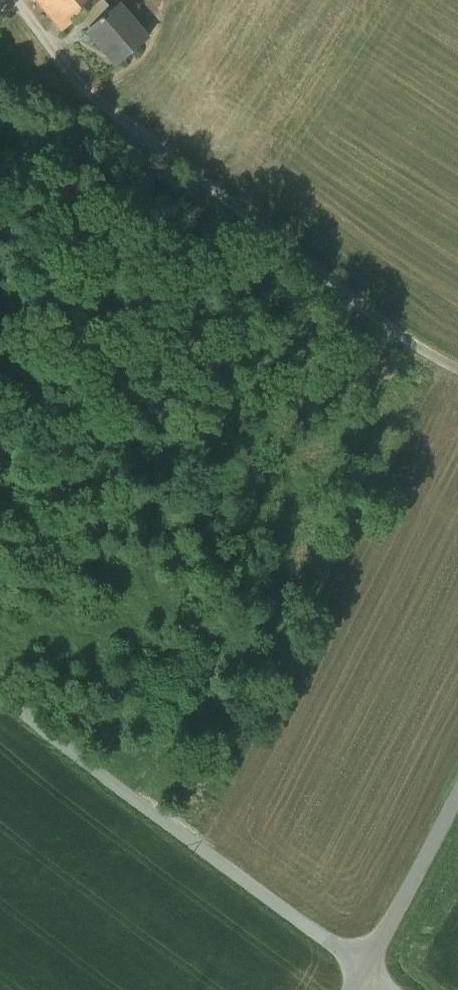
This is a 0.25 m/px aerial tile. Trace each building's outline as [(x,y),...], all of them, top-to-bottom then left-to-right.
[(63,31),(79,17),(99,0),(37,0),(63,31)] [(79,17),(90,30),(113,10),(104,0),(99,0),(79,17)] [(90,30),(88,31),(117,65),(147,39),(119,5),(113,10),(90,30)]
